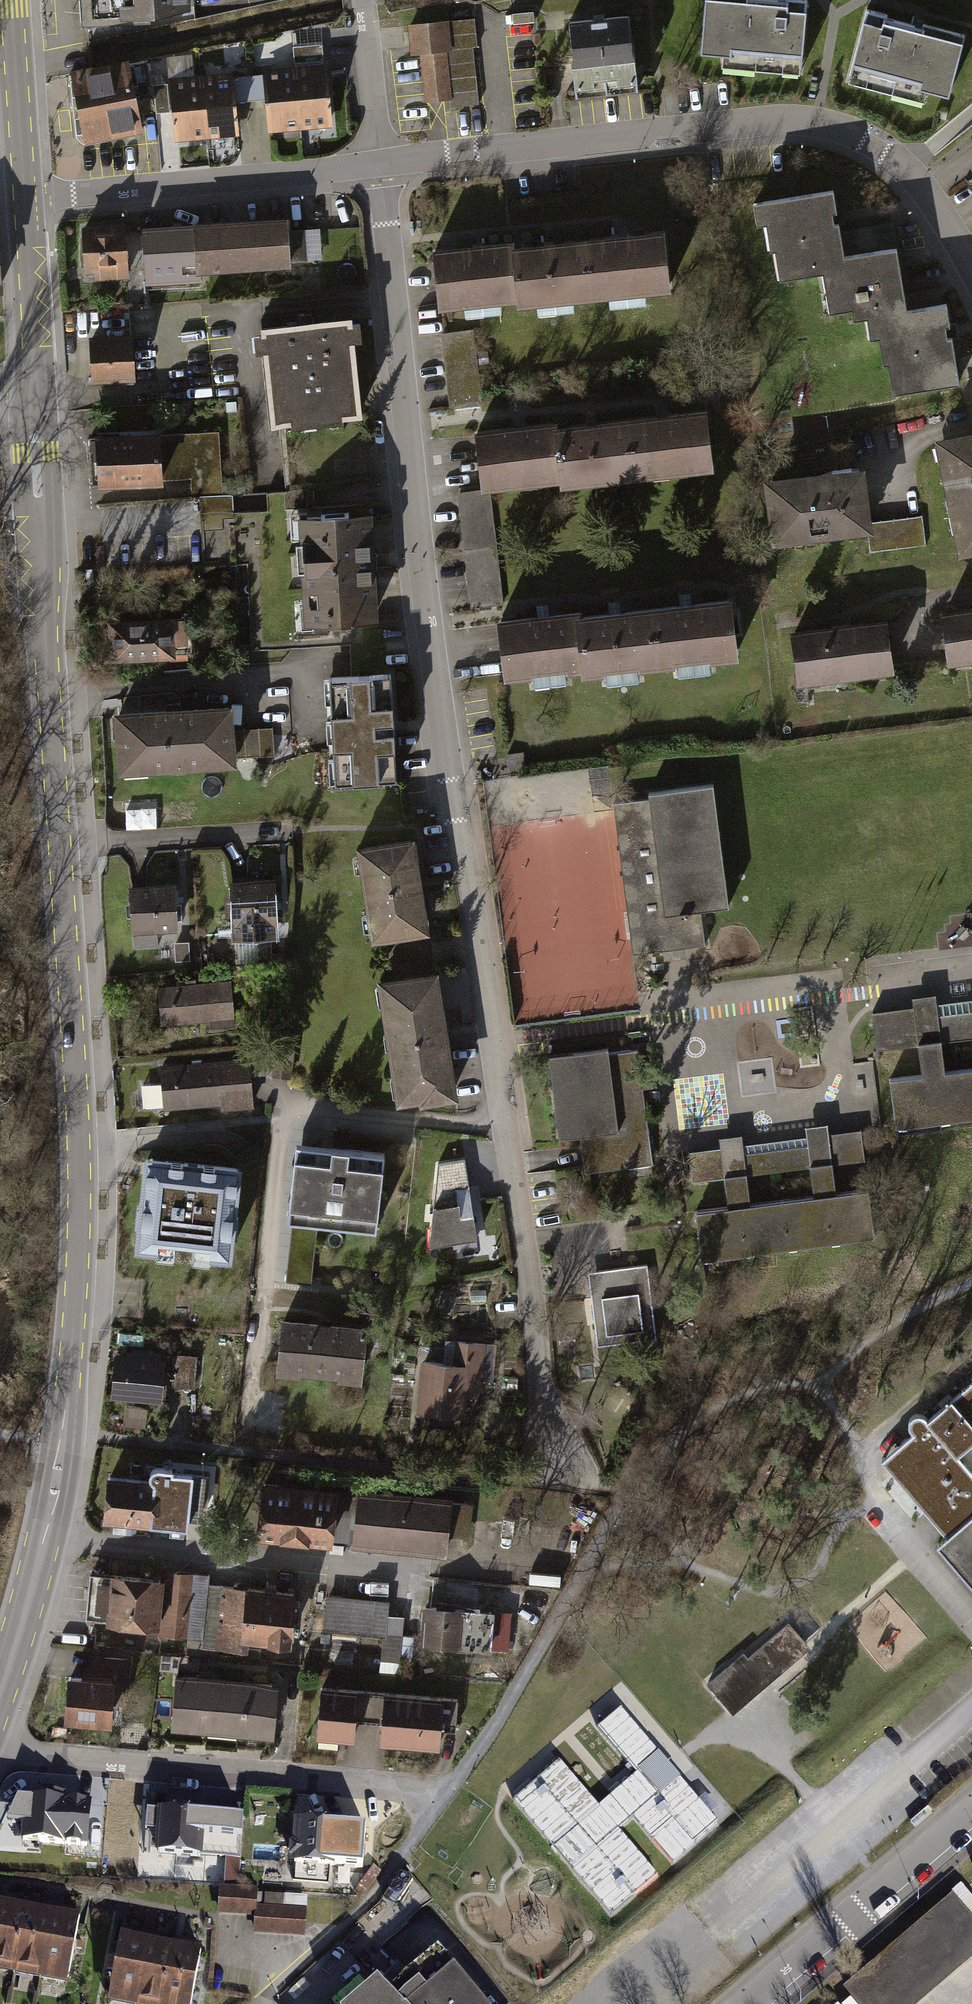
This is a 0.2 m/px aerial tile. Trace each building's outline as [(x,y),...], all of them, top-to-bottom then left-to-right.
[(132,17),(201,11),(200,0),(131,0),(132,17)] [(741,0),(702,0),(697,50),(723,52),(722,64),(797,71),(803,0),(785,0),(784,4),(751,1),(741,0)] [(626,7),(564,14),(573,95),(634,88),(626,7)] [(883,14),(863,8),(844,79),(923,100),(926,89),(946,95),(962,34),(921,23),(920,26),(882,16),(883,14)] [(474,16),(407,23),(409,40),(410,54),(419,53),(424,101),(449,99),(450,106),(478,103),(472,45),(477,45),(474,16)] [(133,64),(70,75),(75,106),(81,138),(144,127),(133,64)] [(327,70),(266,74),(270,129),(331,125),(327,70)] [(236,80),(175,85),(180,143),(241,138),(236,80)] [(831,188),(752,201),(755,223),(763,222),(767,250),(772,249),(777,278),(820,272),(826,311),(850,308),(852,318),(865,316),(868,337),(877,336),(881,362),(887,361),(892,391),(957,381),(949,331),(945,302),(904,308),(899,280),(894,247),(842,255),(835,216),(831,188)] [(511,234),(431,242),(437,305),(513,297),(513,300),(667,284),(660,222),(511,237),(511,234)] [(293,223),(143,229),(146,296),(204,293),(203,279),(296,275),(293,223)] [(128,229),(80,233),(84,286),(132,282),(128,229)] [(446,330),(451,406),(482,404),(477,328),(446,330)] [(367,330),(271,337),(278,433),(373,427),(367,330)] [(138,340),(90,343),(93,384),(141,381),(138,340)] [(553,417),(473,425),(479,485),(555,477),(555,480),(707,464),(701,405),(554,420),(553,417)] [(933,442),(956,557),(971,554),(971,434),(933,442)] [(166,449),(102,451),(103,487),(167,485),(166,449)] [(858,464),(764,475),(772,536),(865,525),(858,464)] [(460,492),(473,606),(507,603),(494,488),(460,492)] [(371,509),(302,511),(305,622),(375,619),(371,509)] [(875,545),(927,543),(926,523),(874,525),(875,545)] [(573,605),(494,614),(501,676),(576,667),(577,671),(735,653),(728,592),(573,610),(573,605)] [(936,608),(943,660),(971,656),(971,603),(936,608)] [(883,617),(788,629),(794,679),(889,668),(883,617)] [(180,623),(104,627),(105,665),(182,661),(180,623)] [(394,669),(325,673),(332,780),(403,778),(394,669)] [(225,717),(105,722),(107,778),(227,773),(225,717)] [(649,798),(613,803),(632,954),(705,944),(701,909),(727,906),(711,784),(648,792),(649,798)] [(415,837),(357,847),(372,942),(431,932),(415,837)] [(276,880),(231,882),(233,939),(275,938),(274,925),(278,925),(276,880)] [(178,883),(135,886),(139,929),(182,926),(178,883)] [(440,969),(377,980),(398,1105),(419,1102),(420,1108),(462,1101),(440,969)] [(230,980),(158,987),(162,1026),(210,1022),(211,1029),(234,1027),(230,980)] [(872,1012),(876,1049),(918,1044),(922,1074),(890,1078),(895,1124),(898,1124),(899,1127),(907,1126),(906,1123),(942,1119),(942,1121),(950,1120),(950,1118),(971,1115),(971,999),(936,1004),(935,995),(912,997),(913,1007),(872,1012)] [(608,1048),(549,1056),(559,1137),(580,1134),(584,1167),(652,1158),(638,1050),(609,1053),(608,1048)] [(251,1057),(169,1064),(172,1106),(254,1099),(251,1057)] [(720,1148),(688,1151),(692,1181),(724,1177),(728,1206),(696,1210),(701,1257),(703,1257),(703,1259),(711,1258),(711,1256),(746,1252),(746,1253),(754,1252),(754,1250),(789,1246),(789,1248),(797,1247),(797,1245),(832,1240),(832,1242),(839,1241),(839,1239),(874,1235),(869,1189),(836,1192),(833,1163),(865,1159),(862,1129),(829,1133),(828,1123),(805,1126),(806,1136),(743,1144),(742,1134),(719,1137),(720,1148)] [(391,1156),(299,1145),(290,1219),(294,1220),(317,1223),(382,1230),(391,1156)] [(240,1169),(143,1159),(132,1254),(230,1264),(240,1169)] [(464,1160),(438,1164),(431,1245),(453,1243),(454,1251),(478,1247),(464,1160)] [(317,1223),(294,1220),(287,1279),(310,1282),(317,1223)] [(647,1264),(588,1272),(597,1345),(655,1338),(647,1264)] [(369,1330),(281,1321),(275,1376),(300,1378),(300,1376),(337,1380),(337,1383),(363,1386),(369,1330)] [(501,1344),(445,1339),(443,1362),(418,1359),(413,1416),(465,1420),(467,1394),(497,1397),(501,1344)] [(137,1356),(116,1354),(112,1398),(160,1403),(165,1359),(137,1356)] [(883,1461),(948,1537),(936,1546),(971,1588),(971,1385),(883,1461)] [(154,1485),(106,1481),(102,1523),(151,1527),(186,1531),(191,1478),(171,1476),(171,1473),(156,1471),(153,1473),(150,1476),(151,1481),(154,1485)] [(312,1491),(261,1485),(255,1539),(331,1547),(337,1493),(312,1491)] [(451,1500),(358,1491),(353,1550),(446,1558),(448,1537),(451,1504),(451,1500)] [(471,1506),(451,1504),(448,1537),(468,1539),(471,1506)] [(209,1577),(166,1572),(165,1580),(159,1631),(158,1636),(202,1640),(208,1586),(209,1577)] [(110,1579),(89,1577),(87,1595),(85,1620),(106,1623),(106,1626),(159,1631),(165,1580),(110,1574),(110,1579)] [(298,1596),(208,1586),(202,1640),(201,1649),(246,1654),(247,1644),(292,1649),(298,1596)] [(390,1600),(328,1595),(324,1631),(383,1636),(381,1660),(401,1662),(405,1618),(389,1616),(390,1600)] [(450,1609),(423,1607),(419,1647),(491,1653),(492,1650),(494,1612),(450,1609)] [(494,1612),(492,1650),(509,1651),(512,1614),(494,1612)] [(744,1655),(707,1686),(733,1716),(810,1650),(788,1625),(748,1659),(744,1655)] [(278,1739),(282,1684),(245,1680),(213,1677),(188,1674),(178,1674),(173,1731),(278,1739)] [(92,1677),(71,1676),(67,1721),(115,1724),(119,1679),(92,1677)] [(359,1692),(321,1689),(316,1741),(354,1745),(356,1723),(359,1692)] [(384,1695),(359,1692),(356,1723),(381,1725),(384,1695)] [(458,1701),(384,1695),(381,1725),(379,1746),(439,1752),(442,1726),(455,1727),(458,1701)] [(560,1756),(511,1798),(610,1913),(658,1873),(618,1826),(633,1813),(673,1860),(719,1821),(621,1707),(599,1726),(636,1770),(599,1802),(560,1756)] [(47,1802),(21,1800),(10,1823),(25,1824),(23,1842),(90,1847),(93,1806),(47,1802)] [(243,1815),(154,1808),(150,1849),(239,1857),(243,1815)] [(364,1823),(292,1818),(289,1862),(295,1863),(294,1877),(326,1879),(327,1861),(361,1864),(364,1823)] [(257,1888),(219,1885),(217,1913),(255,1916),(256,1904),(257,1888)] [(66,1981),(78,1913),(60,1910),(46,1907),(7,1900),(0,1898),(0,1969),(66,1981)] [(953,1898),(843,1989),(855,2003),(924,2003),(971,1963),(971,1921),(953,1898)] [(256,1904),(255,1916),(253,1935),(304,1939),(306,1908),(256,1904)] [(120,1932),(119,1938),(107,1999),(132,2003),(190,2003),(200,1947),(176,1943),(151,1938),(120,1932)] [(436,1960),(387,2002),(378,1991),(362,2003),(474,2003),(436,1960)]
